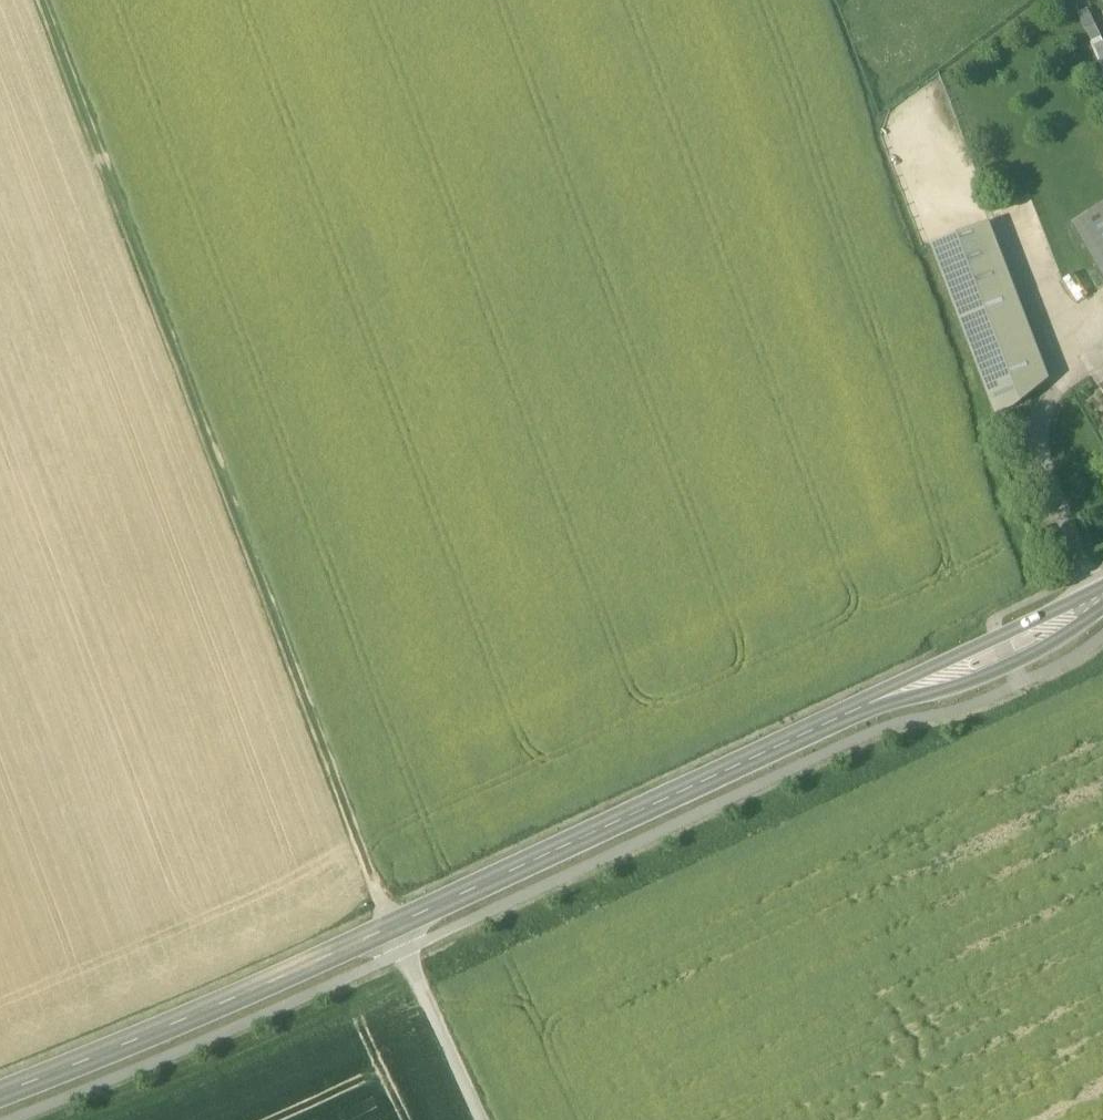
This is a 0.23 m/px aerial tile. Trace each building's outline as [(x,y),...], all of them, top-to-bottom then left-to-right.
[(1073,225),(1102,278),(1102,207),(1073,225)] [(987,224),(930,245),(995,415),(1013,409),(1047,381),(987,224)]
